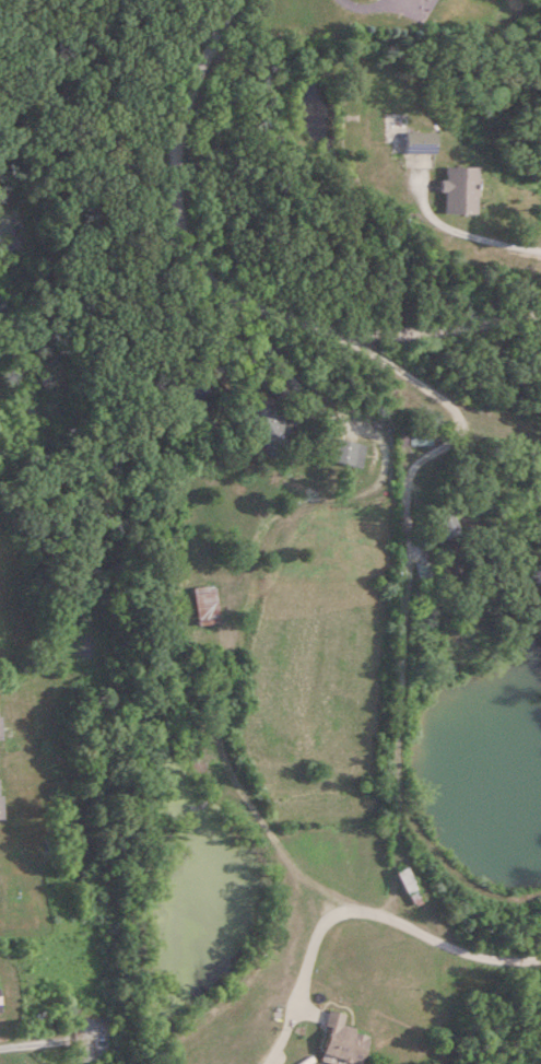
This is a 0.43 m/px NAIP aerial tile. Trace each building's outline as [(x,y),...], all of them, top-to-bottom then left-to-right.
[(407,155),(434,155),(434,133),(407,133),(407,155)] [(445,215),(475,215),(475,168),(445,168),(445,215)] [(240,414),(267,457),(295,439),(268,397),(240,414)] [(434,445),(434,432),(411,432),(411,445),(434,445)] [(363,467),(367,443),(338,437),(333,461),(363,467)] [(433,515),(441,538),(457,532),(449,510),(433,515)] [(432,576),(431,563),(419,564),(420,578),(432,576)] [(197,587),(197,619),(220,619),(220,587),(197,587)] [(398,872),(415,907),(424,903),(407,868),(398,872)] [(330,1011),(319,1054),(354,1063),(359,1063),(368,1034),(342,1027),(345,1015),(330,1011)]
